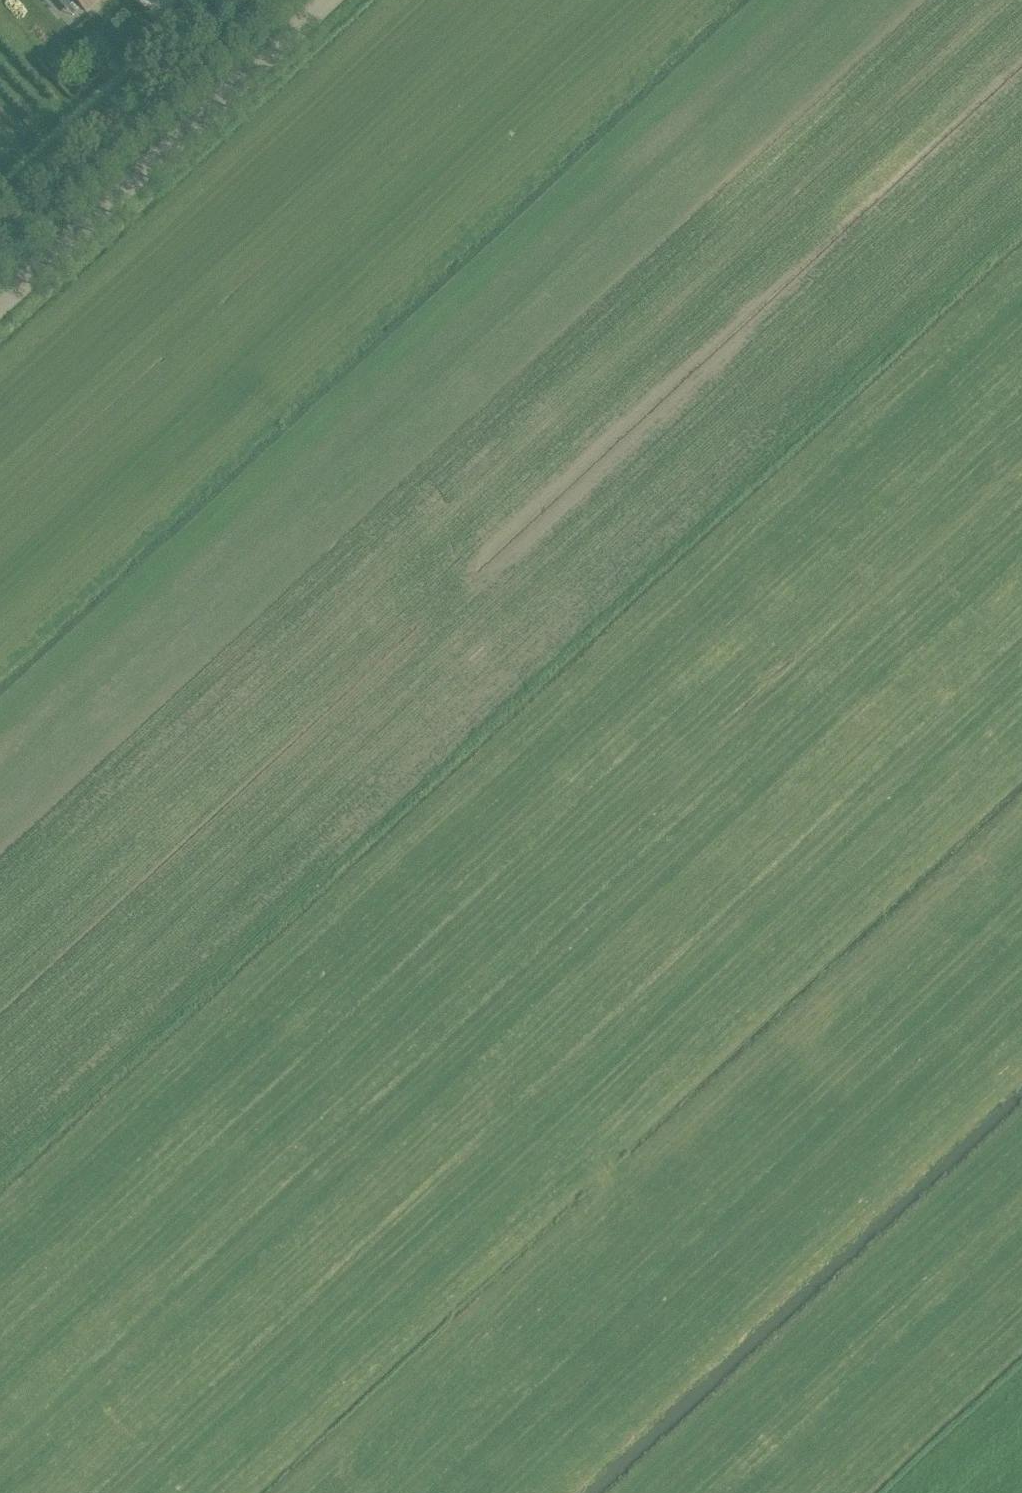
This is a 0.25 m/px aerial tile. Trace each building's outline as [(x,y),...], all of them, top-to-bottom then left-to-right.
[(98,0),(77,0),(86,11),(98,0)]
